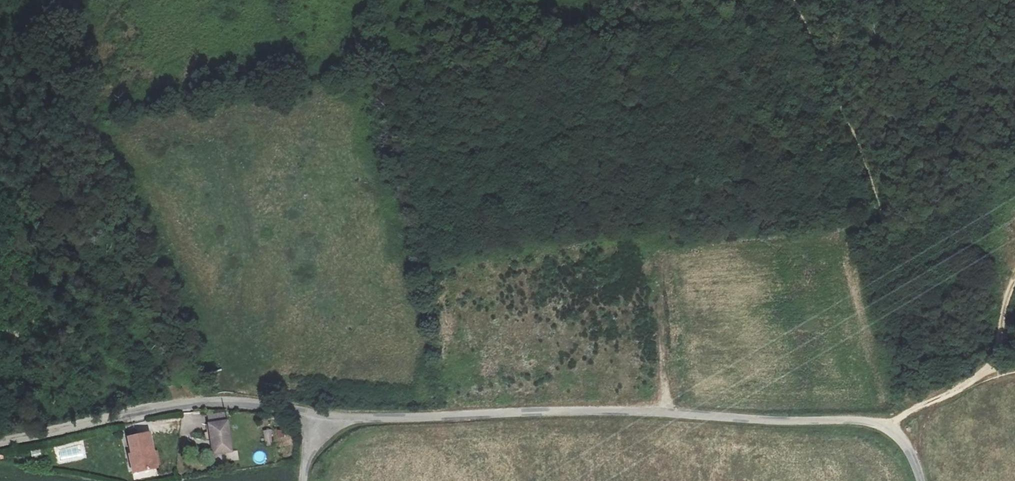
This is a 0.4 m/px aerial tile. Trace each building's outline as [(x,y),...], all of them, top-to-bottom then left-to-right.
[(227,419),(206,424),(213,454),(233,449),(227,419)] [(264,447),(273,446),(271,430),(263,430),(264,447)] [(127,436),(130,453),(133,453),(136,471),(155,467),(148,432),(127,436)] [(84,442),(53,447),(56,464),(87,459),(84,442)]
